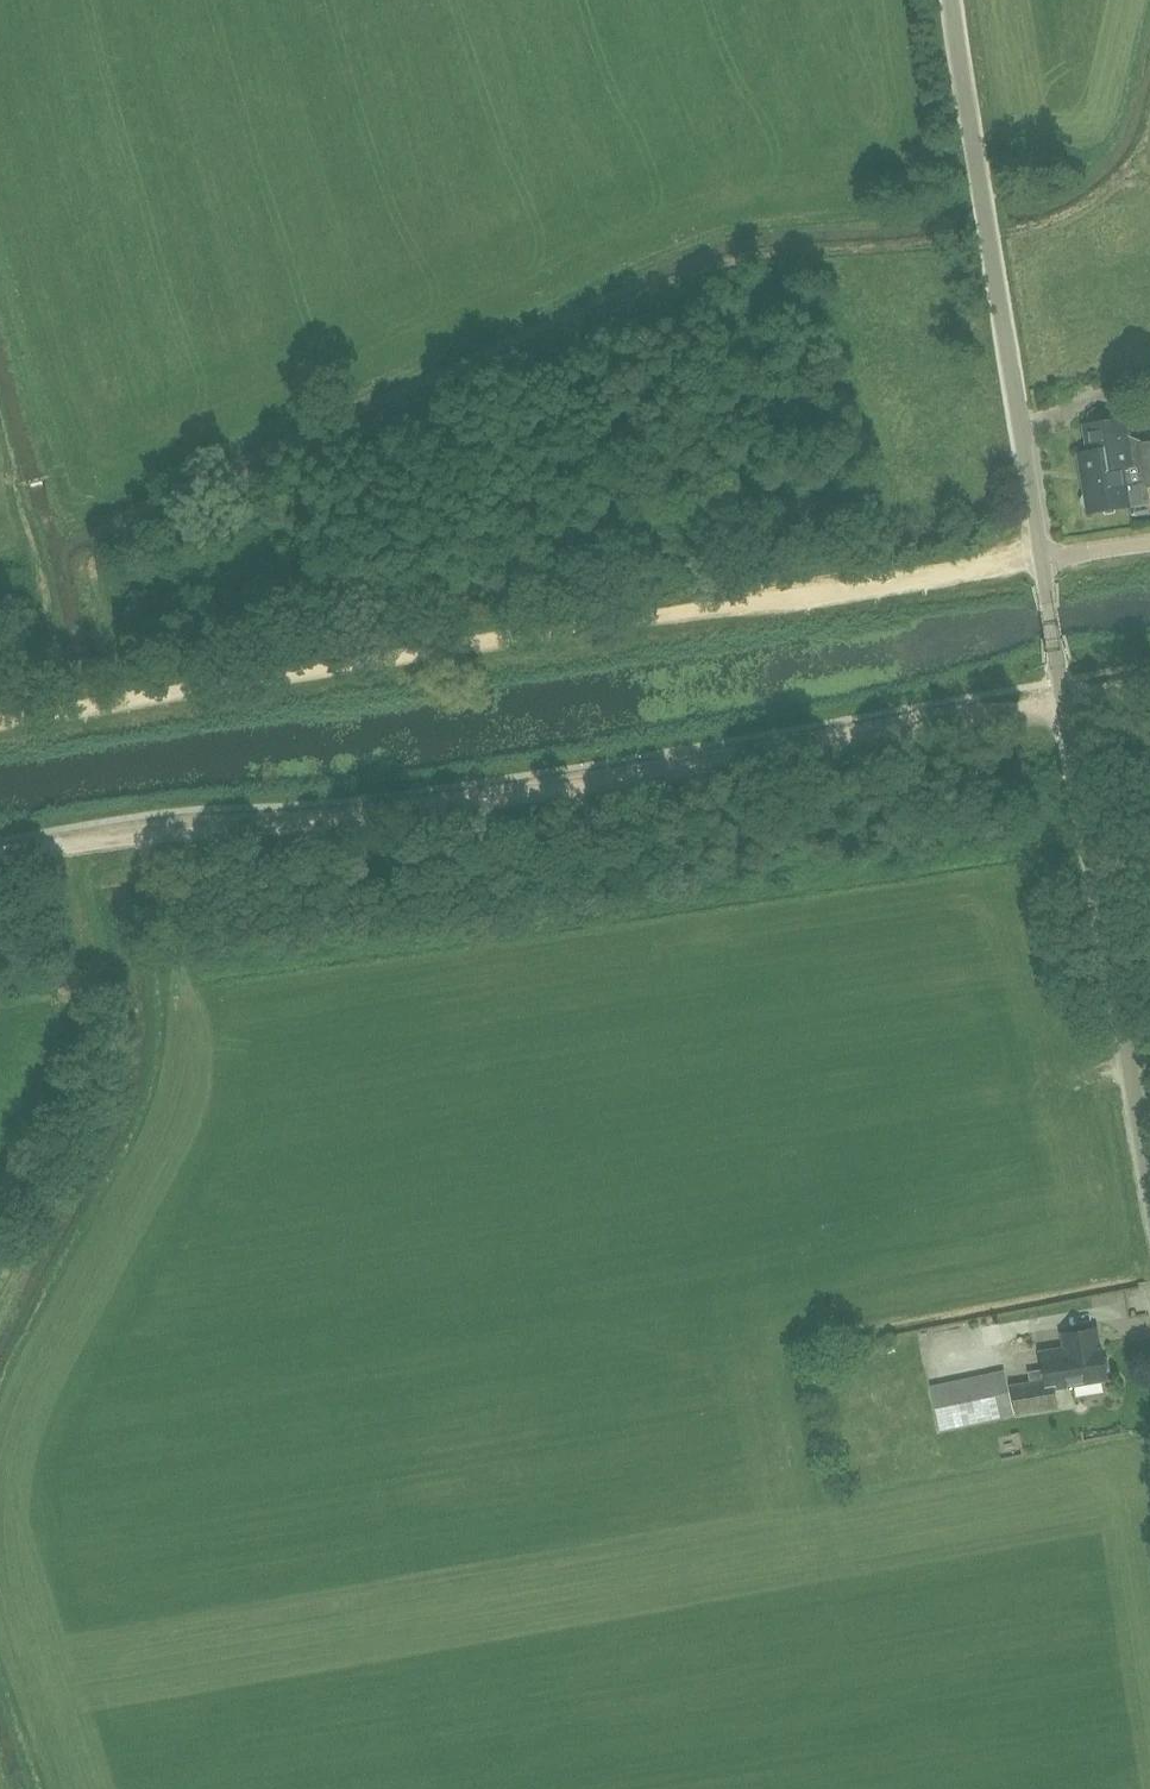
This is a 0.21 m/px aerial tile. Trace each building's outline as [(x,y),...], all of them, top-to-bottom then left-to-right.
[(1080,459),(1130,449),(1124,419),(1083,427),(1088,453),(1079,455),(1080,459)] [(1149,487),(1149,444),(1139,446),(1145,487),(1149,487)] [(1130,449),(1080,459),(1087,495),(1083,497),(1082,501),(1083,505),(1086,508),(1090,509),(1091,513),(1131,505),(1123,466),(1133,464),(1130,449)] [(1053,1388),(1107,1379),(1106,1372),(1110,1370),(1108,1358),(1104,1358),(1103,1351),(1100,1351),(1096,1330),(1063,1336),(1065,1349),(1040,1353),(1045,1383),(1012,1388),(1016,1415),(1057,1408),(1053,1388)] [(941,1430),(1014,1415),(1005,1373),(932,1388),(941,1430)]
